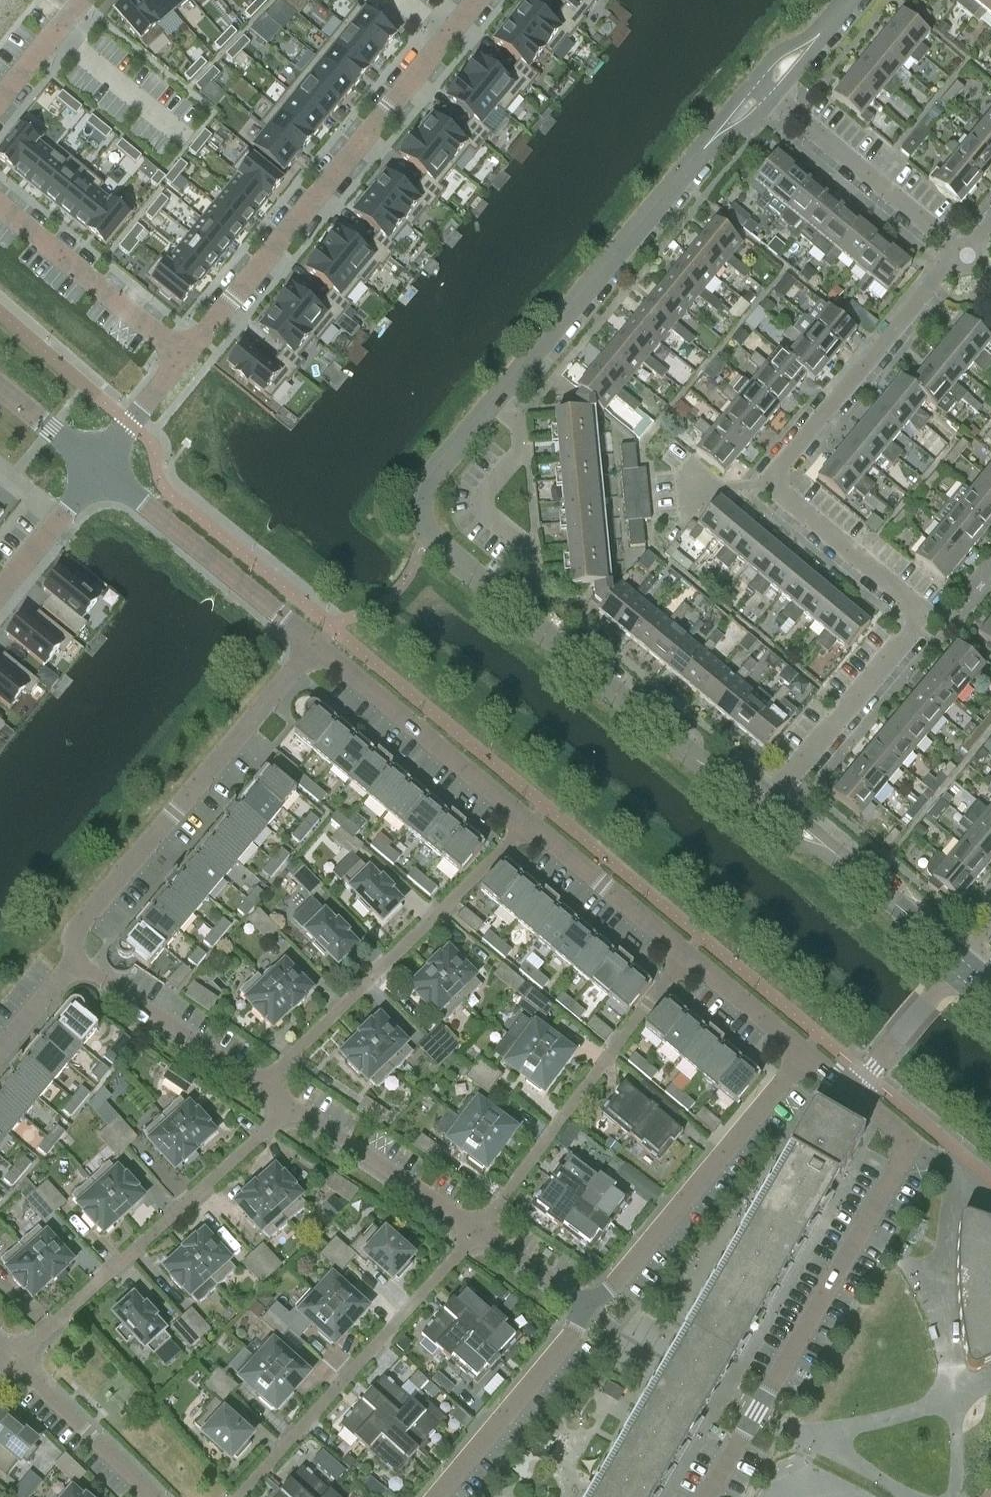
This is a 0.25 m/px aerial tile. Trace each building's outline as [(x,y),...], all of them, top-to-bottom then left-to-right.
[(115,12),(140,42),(156,27),(132,0),(128,0),(115,12)] [(156,27),(173,13),(162,0),(132,0),(156,27)] [(173,13),(187,0),(162,0),(173,13)] [(252,5),(258,11),(266,2),(264,0),(257,0),(252,5)] [(565,5),(557,14),(576,30),(585,19),(583,18),(597,0),(559,0),(565,5)] [(954,4),(966,14),(972,19),(987,0),(958,0),(954,4)] [(972,19),(975,22),(985,13),(990,18),(990,0),(987,0),(972,19)] [(518,4),(508,17),(512,19),(509,22),(544,51),(543,51),(551,57),(566,38),(568,40),(576,30),(557,14),(550,23),(525,3),(522,7),(518,4)] [(252,5),(244,14),(250,20),(258,11),(252,5)] [(273,7),(265,16),(270,21),(279,13),(273,7)] [(356,7),(343,23),(381,55),(395,38),(356,7)] [(887,31),(921,59),(927,52),(919,45),(927,35),(901,14),(887,31)] [(265,16),(256,24),(262,30),(270,21),(265,16)] [(509,22),(493,42),(518,62),(511,71),(530,87),(538,77),(529,69),(543,51),(544,51),(509,22)] [(343,23),(329,40),(367,72),(381,55),(343,23)] [(230,28),(222,36),(224,39),(228,42),(236,33),(230,28)] [(887,31),(873,47),(899,69),(908,58),(916,65),(921,59),(887,31)] [(222,36),(213,45),(219,51),(228,42),(224,39),(222,36)] [(243,38),(234,47),(240,52),(249,44),(243,38)] [(329,40),(315,57),(353,89),(367,72),(329,40)] [(234,47),(226,55),(232,61),(240,52),(234,47)] [(873,47),(859,64),(894,92),(899,85),(891,78),(899,69),(873,47)] [(315,57),(301,74),(339,106),(353,89),(315,57)] [(200,59),(192,67),(198,73),(206,64),(200,59)] [(478,60),(462,80),(504,114),(519,96),(521,97),(530,87),(511,71),(503,81),(478,60)] [(859,64),(846,80),(872,102),(880,92),(888,99),(894,92),(859,64)] [(192,67),(183,76),(189,82),(198,73),(192,67)] [(213,69),(204,78),(210,83),(218,75),(213,69)] [(301,74),(287,91),(325,123),(339,106),(301,74)] [(204,78),(196,86),(202,92),(210,83),(204,78)] [(462,80),(447,99),(471,119),(464,129),(483,144),(492,134),(491,134),(506,116),(504,114),(462,80)] [(872,102),(846,80),(831,97),(866,126),(872,118),(864,111),(872,102)] [(946,92),(954,98),(962,89),(954,82),(946,92)] [(287,91),(273,108),(312,140),(325,123),(287,91)] [(62,92),(56,100),(65,108),(72,100),(62,92)] [(954,98),(946,92),(938,102),(946,108),(954,98)] [(72,100),(65,108),(76,116),(82,109),(72,100)] [(273,108),(259,125),(267,132),(298,157),(312,140),(273,108)] [(91,116),(85,124),(95,132),(101,124),(91,116)] [(425,118),(415,131),(418,134),(416,137),(454,168),(469,150),(475,155),(483,144),(464,129),(456,138),(431,118),(428,121),(425,118)] [(917,128),(925,134),(933,124),(925,118),(917,128)] [(0,151),(0,160),(14,172),(38,143),(44,136),(25,121),(11,137),(9,135),(1,145),(3,147),(0,151)] [(983,123),(968,141),(990,160),(990,129),(983,123)] [(101,124),(95,132),(105,140),(111,132),(101,124)] [(925,134),(917,128),(898,150),(909,159),(928,136),(925,134)] [(204,130),(196,141),(203,146),(211,136),(204,130)] [(267,132),(253,149),(284,174),(298,157),(267,132)] [(410,137),(399,150),(403,152),(400,156),(425,177),(417,186),(436,202),(445,191),(439,186),(454,168),(416,137),(413,140),(410,137)] [(121,140),(115,148),(124,156),(131,148),(121,140)] [(196,141),(188,150),(195,156),(203,146),(196,141)] [(990,168),(990,160),(968,141),(954,158),(980,181),(990,168)] [(38,143),(14,172),(28,183),(51,154),(38,143)] [(131,148),(124,156),(135,164),(141,157),(131,148)] [(247,152),(231,171),(238,177),(241,174),(270,197),(282,181),(247,152)] [(51,154),(28,183),(43,196),(66,167),(51,154)] [(751,182),(764,193),(768,196),(791,168),(775,154),(751,182)] [(966,198),(980,181),(954,158),(938,177),(933,172),(928,179),(958,204),(965,197),(966,198)] [(180,160),(172,171),(179,177),(187,166),(180,160)] [(145,162),(137,172),(157,188),(159,185),(165,178),(145,162)] [(66,167),(43,196),(58,208),(81,179),(80,179),(66,167)] [(764,193),(759,199),(767,206),(766,208),(779,219),(809,182),(791,168),(768,196),(764,193)] [(81,179),(58,208),(72,219),(95,191),(97,192),(103,185),(86,171),(80,179),(81,179)] [(166,178),(164,181),(171,186),(179,177),(172,171),(166,178)] [(238,177),(228,189),(257,212),(270,197),(241,174),(238,177)] [(385,175),(369,194),(407,225),(406,226),(410,229),(426,210),(428,212),(436,202),(417,186),(409,195),(385,175)] [(809,182),(779,219),(790,229),(786,234),(795,241),(801,234),(792,226),(797,220),(802,224),(825,196),(809,182)] [(228,189),(216,205),(244,228),(257,212),(228,189)] [(95,191),(72,219),(87,231),(110,203),(97,192),(95,191)] [(369,194),(353,213),(378,234),(370,243),(389,259),(398,248),(392,243),(406,226),(407,225),(369,194)] [(110,203),(87,231),(105,247),(135,211),(116,196),(110,203)] [(161,196),(153,206),(160,211),(168,202),(161,196)] [(842,210),(825,196),(802,224),(797,220),(792,226),(801,234),(806,228),(819,238),(842,210)] [(759,199),(753,206),(761,213),(766,208),(767,206),(759,199)] [(730,206),(729,209),(729,210),(730,212),(730,213),(731,213),(731,214),(732,215),(732,216),(732,217),(733,217),(733,218),(733,219),(735,221),(736,222),(736,223),(739,226),(740,226),(742,229),(745,231),(746,232),(747,232),(748,233),(749,234),(750,234),(751,234),(752,233),(752,232),(753,231),(753,230),(754,229),(754,228),(755,227),(755,225),(753,223),(752,222),(751,221),(749,220),(749,219),(748,217),(746,214),(744,214),(743,212),(741,210),(739,210),(738,208),(737,207),(736,207),(735,206),(734,205),(733,204),(732,205),(730,206)] [(205,218),(203,220),(231,244),(244,228),(216,205),(205,218)] [(153,206),(145,215),(152,221),(160,211),(153,206)] [(819,238),(830,248),(835,252),(858,224),(842,210),(819,238)] [(203,220),(190,236),(218,259),(231,244),(203,220)] [(699,239),(745,277),(748,273),(728,257),(740,243),(713,221),(699,239)] [(830,248),(825,254),(833,261),(839,254),(852,266),(876,238),(858,224),(835,252),(830,248)] [(137,225),(129,234),(136,240),(144,231),(137,225)] [(338,232),(322,251),(360,283),(363,286),(379,267),(381,269),(389,259),(370,243),(363,252),(338,232)] [(129,234),(118,248),(128,256),(139,243),(136,240),(129,234)] [(190,236),(177,251),(206,275),(218,259),(190,236)] [(852,266),(864,276),(868,279),(891,251),(876,238),(852,266)] [(699,239),(685,255),(712,277),(723,264),(742,280),(745,277),(699,239)] [(167,264),(164,267),(193,290),(206,275),(177,251),(167,264)] [(316,251),(306,264),(309,267),(306,271),(331,291),(323,300),(342,316),(351,305),(345,301),(360,283),(322,251),(320,254),(316,251)] [(864,276),(859,282),(867,289),(872,283),(886,294),(909,266),(891,251),(868,279),(864,276)] [(825,254),(819,261),(827,268),(833,261),(825,254)] [(685,255),(672,272),(718,310),(721,306),(701,290),(712,277),(685,255)] [(159,258),(144,277),(161,291),(159,293),(169,300),(171,298),(180,306),(193,290),(164,267),(167,264),(159,258)] [(672,272),(658,288),(685,310),(696,297),(715,313),(718,310),(672,272)] [(785,274),(772,290),(782,298),(795,283),(785,274)] [(859,282),(853,289),(861,296),(867,289),(859,282)] [(658,288),(644,305),(690,343),(694,339),(674,323),(685,310),(658,288)] [(291,289),(275,309),(313,340),(316,343),(332,324),(334,326),(342,316),(323,300),(316,310),(291,289)] [(745,290),(726,315),(736,323),(754,298),(745,290)] [(805,320),(840,349),(854,332),(812,297),(807,303),(814,308),(805,320)] [(847,306),(846,308),(847,310),(847,309),(848,310),(849,311),(851,313),(851,314),(852,314),(852,318),(853,318),(853,319),(854,320),(855,320),(856,322),(857,323),(858,324),(859,324),(860,326),(861,326),(862,327),(864,329),(867,331),(869,332),(870,331),(872,329),(872,328),(873,327),(874,326),(875,325),(876,324),(877,322),(876,321),(873,318),(872,318),(871,316),(870,315),(869,315),(868,314),(867,314),(866,313),(865,312),(864,312),(860,308),(858,307),(857,306),(855,305),(854,304),(853,303),(852,302),(850,302),(848,304),(848,305),(847,306)] [(690,343),(644,305),(631,322),(657,344),(667,332),(687,348),(690,343)] [(275,309),(259,328),(284,348),(277,357),(296,373),(304,363),(298,358),(313,340),(275,309)] [(787,327),(780,336),(787,342),(794,333),(801,339),(798,342),(826,365),(840,349),(805,320),(802,318),(791,331),(787,327)] [(987,368),(990,363),(990,359),(981,351),(989,341),(963,318),(948,336),(987,368)] [(617,338),(663,376),(666,373),(646,357),(657,344),(631,322),(617,338)] [(804,377),(812,383),(826,365),(798,342),(801,339),(794,333),(787,342),(794,347),(785,357),(784,358),(806,376),(804,377)] [(948,336),(934,352),(962,375),(970,365),(981,374),(987,368),(948,336)] [(603,355),(630,377),(640,365),(659,381),(663,376),(617,338),(603,355)] [(238,347),(228,360),(231,363),(228,367),(236,373),(234,375),(247,386),(248,383),(270,401),(285,382),(287,384),(296,373),(277,357),(269,367),(244,346),(241,350),(238,347)] [(792,392),(804,377),(806,376),(784,358),(785,357),(779,352),(767,365),(764,370),(792,392)] [(934,352),(921,369),(959,401),(960,400),(976,413),(980,407),(953,385),(962,375),(934,352)] [(760,359),(753,353),(745,362),(753,368),(760,359)] [(590,371),(636,409),(638,406),(619,391),(630,377),(603,355),(590,371)] [(750,387),(777,410),(792,392),(764,370),(767,365),(760,359),(753,368),(760,374),(751,385),(750,387)] [(959,401),(921,369),(907,385),(934,408),(945,417),(959,401)] [(576,388),(603,410),(613,398),(632,413),(636,409),(590,371),(576,388)] [(898,378),(884,394),(923,426),(928,420),(916,411),(924,401),(934,409),(934,408),(907,385),(898,378)] [(743,379),(732,393),(739,399),(736,404),(763,427),(777,410),(750,387),(751,385),(743,379)] [(725,387),(718,395),(724,401),(732,393),(725,387)] [(603,410),(576,388),(575,389),(581,393),(574,401),(575,413),(553,415),(570,589),(591,587),(593,599),(601,606),(611,594),(593,403),(602,411),(603,410)] [(722,420),(750,443),(763,427),(736,404),(739,399),(732,393),(724,401),(732,407),(722,420)] [(884,394),(870,411),(898,434),(906,424),(917,433),(923,426),(884,394)] [(870,411),(857,428),(895,459),(900,454),(889,445),(898,434),(870,411)] [(697,420),(691,428),(698,434),(705,426),(697,420)] [(722,420),(712,432),(708,437),(736,460),(750,443),(722,420)] [(708,437),(712,432),(705,426),(698,434),(705,440),(694,453),(722,476),(736,460),(708,437)] [(857,428),(843,444),(870,467),(878,457),(889,467),(895,459),(857,428)] [(971,428),(966,433),(973,440),(979,434),(971,428)] [(952,451),(960,457),(968,447),(961,441),(952,451)] [(636,469),(633,444),(619,445),(621,471),(619,471),(623,522),(625,522),(627,547),(642,546),(640,521),(648,520),(644,469),(636,469)] [(843,444),(829,461),(868,493),(872,487),(861,478),(870,467),(843,444)] [(960,457),(952,451),(944,462),(951,468),(960,457)] [(868,493),(829,461),(815,478),(842,501),(851,490),(862,499),(868,493)] [(983,476),(990,483),(990,466),(983,476)] [(925,485),(932,490),(940,480),(933,475),(925,485)] [(983,476),(969,493),(990,511),(990,483),(983,476)] [(932,490),(925,485),(916,495),(923,501),(932,490)] [(990,526),(990,511),(969,493),(961,487),(947,503),(984,534),(990,526)] [(712,542),(735,514),(718,500),(695,528),(696,528),(687,539),(693,544),(702,533),(712,542)] [(970,550),(984,534),(947,503),(934,519),(942,525),(941,526),(970,550)] [(897,517),(905,523),(912,514),(905,508),(897,517)] [(752,528),(735,514),(712,542),(722,550),(714,561),(720,566),(752,528)] [(872,515),(863,526),(874,534),(882,524),(872,515)] [(905,523),(897,517),(888,529),(895,535),(905,523)] [(941,526),(928,542),(957,567),(970,550),(941,526)] [(768,542),(752,528),(720,566),(726,571),(734,560),(746,569),(768,542)] [(785,556),(768,542),(746,569),(756,578),(747,588),(754,594),(785,556)] [(957,567),(928,542),(913,560),(942,584),(957,567)] [(802,569),(785,556),(754,594),(760,598),(768,588),(779,597),(802,569)] [(787,621),(818,583),(802,569),(779,597),(788,604),(780,615),(787,621)] [(51,597),(42,608),(76,636),(86,624),(82,620),(86,614),(96,602),(85,593),(91,587),(77,576),(72,582),(59,572),(59,573),(56,570),(47,581),(50,584),(44,591),(51,597)] [(649,576),(641,586),(648,592),(656,582),(649,576)] [(835,597),(818,583),(787,621),(793,626),(801,615),(812,624),(835,597)] [(601,606),(596,611),(614,626),(637,599),(640,602),(648,592),(641,586),(633,596),(619,584),(611,594),(601,606)] [(852,611),(835,597),(812,624),(822,632),(814,643),(820,649),(852,611)] [(614,626),(630,639),(653,612),(640,602),(637,599),(614,626)] [(682,604),(675,613),(681,618),(689,609),(682,604)] [(852,611),(820,649),(826,654),(835,643),(847,652),(869,625),(852,611)] [(13,622),(4,633),(7,635),(7,636),(22,648),(32,657),(44,667),(59,649),(63,653),(73,641),(38,612),(29,623),(22,617),(16,625),(13,622)] [(653,612),(630,639),(647,654),(670,626),(673,629),(681,618),(675,613),(666,623),(653,612)] [(977,636),(990,648),(990,619),(977,636)] [(686,636),(690,640),(702,626),(698,622),(686,636)] [(686,640),(673,629),(670,626),(647,654),(664,667),(686,640)] [(715,631),(708,640),(715,646),(723,637),(715,631)] [(664,667),(680,681),(703,654),(707,657),(715,646),(708,640),(699,651),(686,640),(664,667)] [(942,663),(969,685),(983,668),(956,646),(942,663)] [(9,709),(13,703),(24,691),(29,694),(38,683),(4,654),(0,659),(0,701),(9,709)] [(680,681),(697,695),(720,667),(707,657),(703,654),(680,681)] [(697,695),(713,708),(736,681),(740,684),(756,665),(748,658),(732,678),(720,667),(697,695)] [(942,663),(928,679),(955,702),(969,685),(942,663)] [(928,679),(914,696),(941,718),(955,702),(928,679)] [(713,708),(730,722),(753,695),(740,684),(736,681),(713,708)] [(782,686),(774,695),(781,701),(789,692),(782,686)] [(753,695),(730,722),(747,736),(770,709),(773,712),(781,701),(774,695),(771,699),(758,689),(753,695)] [(914,696),(901,712),(928,735),(941,718),(914,696)] [(337,722),(318,706),(317,705),(315,704),(313,704),(311,704),(309,704),(307,705),(306,707),(304,708),(304,710),(303,712),(303,714),(304,716),(305,718),(306,720),(294,735),(313,751),(337,722)] [(787,723),(773,712),(770,709),(747,736),(765,750),(787,723)] [(901,712),(886,730),(913,752),(928,735),(901,712)] [(313,751),(331,766),(355,737),(337,722),(313,751)] [(886,730),(873,746),(900,768),(913,752),(886,730)] [(976,730),(968,740),(974,744),(982,735),(976,730)] [(331,766),(349,782),(374,753),(355,737),(331,766)] [(990,758),(990,757),(990,737),(981,749),(990,758)] [(974,744),(968,740),(961,749),(966,754),(974,744)] [(873,746),(859,762),(886,785),(900,768),(873,746)] [(972,761),(975,764),(979,762),(982,761),(987,755),(981,750),(972,761)] [(289,779),(298,769),(279,753),(270,763),(289,779)] [(349,782),(368,797),(392,768),(374,753),(349,782)] [(872,802),(886,785),(859,762),(845,779),(872,802)] [(939,774),(946,780),(955,769),(948,763),(939,774)] [(252,785),(281,809),(296,792),(266,767),(252,785)] [(368,797),(386,813),(411,784),(392,768),(368,797)] [(946,780),(939,774),(934,781),(928,776),(920,785),(926,790),(925,790),(933,796),(946,780)] [(308,794),(315,786),(303,776),(296,784),(308,794)] [(872,802),(845,779),(831,796),(858,818),(872,802)] [(386,813),(404,828),(429,799),(411,784),(386,813)] [(252,785),(237,803),(266,827),(281,809),(252,785)] [(315,786),(308,794),(319,804),(326,795),(315,786)] [(933,796),(925,790),(912,806),(919,812),(933,796)] [(944,793),(939,799),(947,805),(951,800),(944,793)] [(404,828),(423,844),(447,814),(429,799),(404,828)] [(987,811),(976,802),(975,803),(990,817),(990,806),(987,811)] [(237,803),(223,820),(252,844),(266,827),(237,803)] [(975,803),(961,820),(990,844),(990,817),(975,803)] [(919,812),(912,806),(904,816),(911,822),(919,812)] [(341,829),(348,821),(336,811),(329,820),(341,829)] [(300,825),(309,832),(318,821),(310,814),(300,825)] [(423,844),(441,859),(466,830),(447,814),(423,844)] [(223,820),(207,838),(236,862),(252,844),(223,820)] [(990,861),(990,844),(961,820),(956,827),(967,836),(959,845),(985,868),(990,861)] [(348,821),(341,829),(341,830),(352,839),(359,831),(348,821)] [(309,832),(300,825),(291,837),(299,844),(309,832)] [(919,825),(913,832),(920,839),(927,831),(919,825)] [(352,839),(341,830),(333,840),(352,856),(360,846),(352,839)] [(466,830),(441,859),(459,874),(484,845),(466,830)] [(888,849),(899,836),(893,831),(882,844),(888,849)] [(207,838),(193,855),(223,879),(236,862),(207,838)] [(381,856),(388,847),(377,838),(370,846),(381,856)] [(971,885),(985,868),(959,845),(947,860),(938,852),(936,855),(971,885)] [(388,847),(381,856),(393,865),(400,857),(388,847)] [(271,860),(279,867),(289,856),(281,849),(271,860)] [(193,855),(178,873),(207,897),(223,879),(193,855)] [(959,899),(971,885),(936,855),(928,864),(927,867),(927,871),(930,875),(933,877),(928,883),(938,892),(943,886),(959,899)] [(279,867),(271,860),(261,872),(270,879),(279,867)] [(498,906),(522,877),(504,862),(480,891),(498,906)] [(382,921),(386,917),(388,915),(392,911),(396,907),(400,903),(390,892),(393,889),(382,878),(379,881),(369,871),(368,871),(360,863),(342,879),(351,888),(350,889),(359,898),(356,902),(369,915),(372,911),(382,921)] [(418,886),(425,878),(413,868),(406,877),(418,886)] [(311,896),(320,887),(303,869),(294,878),(311,896)] [(178,873),(164,890),(193,914),(207,897),(178,873)] [(498,906),(516,922),(541,893),(522,877),(498,906)] [(425,878),(418,886),(430,896),(436,888),(425,878)] [(246,899),(255,906),(264,894),(256,887),(246,899)] [(178,932),(193,914),(164,890),(149,908),(178,932)] [(516,922),(535,937),(559,908),(541,893),(516,922)] [(255,906),(246,899),(237,911),(245,917),(255,906)] [(291,918),(306,932),(315,942),(312,945),(324,958),(328,954),(337,964),(342,960),(345,957),(348,954),(351,950),(356,946),(345,935),(348,933),(337,922),(335,924),(324,914),(310,900),(291,918)] [(164,949),(178,932),(149,908),(135,924),(164,949)] [(475,934),(483,924),(464,908),(456,918),(475,934)] [(535,937),(553,952),(577,923),(559,908),(535,937)] [(267,939),(276,930),(258,912),(249,921),(267,939)] [(212,930),(221,937),(230,926),(222,919),(212,930)] [(553,952),(571,968),(596,939),(577,923),(553,952)] [(135,924),(119,944),(118,944),(117,946),(117,948),(117,950),(117,952),(118,954),(120,956),(121,957),(123,958),(125,958),(127,958),(129,958),(131,957),(133,955),(148,968),(164,949),(135,924)] [(221,937),(212,930),(203,942),(211,949),(221,937)] [(493,949),(500,941),(488,931),(481,939),(493,949)] [(571,968),(590,983),(614,954),(596,939),(571,968)] [(500,941),(493,949),(504,959),(511,950),(500,941)] [(187,960),(196,967),(205,955),(197,948),(187,960)] [(426,967),(428,969),(463,1004),(464,1003),(466,1001),(468,999),(470,997),(472,995),(481,986),(473,978),(474,977),(448,950),(441,957),(439,955),(426,967)] [(590,983),(608,999),(633,970),(614,954),(590,983)] [(530,980),(537,972),(525,962),(518,970),(530,980)] [(182,964),(166,983),(176,991),(191,972),(182,964)] [(275,972),(272,969),(269,970),(266,972),(264,975),(262,977),(261,978),(291,1009),(293,1011),(305,999),(303,998),(310,990),(284,964),(275,972)] [(514,992),(523,982),(503,966),(495,975),(514,992)] [(463,1004),(428,969),(410,987),(417,994),(415,996),(427,1009),(429,1007),(436,1014),(438,1012),(446,1020),(451,1017),(454,1012),(463,1004)] [(633,970),(608,999),(626,1014),(651,985),(633,970)] [(537,972),(530,980),(542,990),(549,981),(537,972)] [(257,974),(248,983),(244,986),(242,988),(240,991),(239,992),(247,1000),(246,1000),(253,1008),(252,1010),(264,1022),(265,1020),(272,1027),(291,1009),(261,978),(257,974)] [(208,1010),(215,999),(194,985),(187,996),(208,1010)] [(545,1018),(553,1007),(531,989),(522,1001),(545,1018)] [(567,1011),(574,1002),(562,993),(555,1001),(567,1011)] [(662,1044),(686,1015),(668,999),(644,1029),(662,1044)] [(97,1028),(82,1015),(83,1015),(83,1013),(84,1011),(84,1009),(84,1007),(83,1005),(81,1003),(80,1002),(78,1001),(76,1001),(74,1001),(72,1001),(70,1002),(68,1004),(52,1023),(81,1047),(97,1028)] [(574,1002),(567,1011),(578,1020),(585,1012),(574,1002)] [(662,1044),(680,1059),(705,1030),(686,1015),(662,1044)] [(604,1042),(612,1032),(593,1016),(585,1026),(604,1042)] [(394,1071),(395,1070),(398,1067),(401,1065),(404,1062),(413,1053),(405,1045),(405,1044),(379,1017),(372,1024),(370,1022),(358,1034),(394,1071)] [(520,1044),(557,1072),(560,1068),(560,1069),(568,1059),(567,1059),(571,1053),(570,1052),(572,1049),(558,1039),(556,1042),(548,1036),(548,1035),(535,1026),(529,1021),(521,1031),(527,1036),(520,1044)] [(52,1023),(38,1040),(67,1064),(81,1047),(52,1023)] [(429,1038),(447,1056),(456,1047),(438,1029),(429,1038)] [(680,1059),(699,1075),(723,1045),(705,1030),(680,1059)] [(123,1034),(108,1052),(102,1059),(112,1067),(133,1042),(123,1034)] [(376,1088),(377,1087),(380,1085),(383,1082),(385,1079),(394,1071),(358,1034),(360,1036),(341,1054),(348,1061),(347,1063),(358,1075),(360,1073),(367,1081),(368,1080),(376,1088)] [(557,1072),(520,1044),(507,1034),(493,1053),(507,1064),(520,1074),(528,1079),(525,1082),(539,1093),(541,1090),(543,1091),(547,1086),(555,1076),(554,1076),(557,1072)] [(447,1056),(429,1038),(420,1046),(438,1064),(447,1056)] [(38,1040),(23,1058),(52,1082),(67,1064),(38,1040)] [(699,1075),(717,1090),(741,1061),(723,1045),(699,1075)] [(639,1072),(646,1063),(634,1053),(627,1062),(639,1072)] [(23,1058),(9,1074),(38,1099),(52,1082),(23,1058)] [(472,1068),(495,1085),(502,1076),(479,1059),(472,1068)] [(741,1061),(717,1090),(735,1105),(760,1076),(741,1061)] [(91,1075),(99,1082),(109,1070),(101,1063),(91,1075)] [(646,1063),(639,1072),(650,1081),(657,1073),(646,1063)] [(185,1092),(192,1082),(171,1068),(164,1078),(185,1092)] [(495,1085),(472,1068),(465,1078),(488,1095),(495,1085)] [(0,1085),(0,1098),(23,1117),(38,1099),(9,1074),(0,1085)] [(629,1137),(662,1098),(643,1082),(634,1093),(624,1085),(600,1112),(629,1137)] [(676,1102),(682,1094),(671,1084),(664,1093),(676,1102)] [(71,1098),(80,1105),(89,1094),(81,1087),(71,1098)] [(682,1094),(676,1102),(687,1112),(694,1104),(682,1094)] [(9,1134),(23,1117),(0,1098),(0,1126),(9,1134)] [(80,1105),(71,1098),(62,1110),(70,1117),(80,1105)] [(170,1107),(161,1115),(196,1153),(196,1152),(194,1150),(213,1133),(207,1126),(209,1124),(197,1111),(195,1113),(188,1106),(180,1098),(179,1099),(178,1099),(175,1101),(173,1104),(170,1107)] [(457,1117),(500,1149),(503,1145),(510,1136),(510,1135),(514,1130),(512,1129),(514,1126),(500,1116),(498,1118),(491,1113),(491,1112),(478,1102),(478,1103),(471,1098),(457,1117)] [(662,1098),(629,1137),(658,1161),(682,1133),(671,1125),(680,1114),(662,1098)] [(379,1124),(386,1114),(365,1100),(358,1110),(379,1124)] [(715,1391),(863,1133),(813,1104),(683,1332),(667,1360),(651,1388),(587,1496),(654,1496),(715,1391)] [(694,1117),(712,1133),(713,1133),(721,1124),(702,1108),(694,1117)] [(161,1115),(160,1116),(157,1118),(154,1121),(152,1124),(142,1132),(150,1140),(149,1141),(174,1169),(182,1162),(184,1164),(196,1153),(161,1115)] [(500,1149),(457,1117),(443,1136),(449,1141),(462,1151),(462,1150),(470,1156),(468,1159),(482,1169),(484,1166),(485,1168),(489,1163),(490,1163),(497,1153),(500,1149)] [(108,1128),(125,1146),(135,1138),(118,1119),(108,1128)] [(570,1124),(556,1143),(566,1151),(580,1131),(570,1124)] [(9,1134),(0,1126),(0,1145),(9,1134)] [(47,1137),(55,1144),(65,1133),(56,1126),(47,1137)] [(125,1146),(108,1128),(99,1136),(116,1155),(125,1146)] [(436,1163),(444,1152),(421,1135),(413,1146),(436,1163)] [(55,1144),(47,1137),(37,1149),(45,1156),(55,1144)] [(550,1180),(580,1202),(599,1176),(569,1153),(550,1180)] [(13,1168),(21,1175),(31,1164),(22,1157),(13,1168)] [(614,1157),(607,1165),(615,1172),(622,1163),(614,1157)] [(109,1162),(108,1163),(105,1165),(102,1168),(99,1171),(90,1179),(123,1215),(142,1198),(135,1190),(137,1188),(126,1176),(124,1178),(117,1170),(116,1171),(109,1162)] [(21,1175),(13,1168),(3,1180),(11,1187),(21,1175)] [(256,1186),(254,1184),(253,1184),(288,1222),(297,1214),(301,1212),(303,1209),(306,1206),(306,1205),(299,1197),(299,1196),(293,1189),(295,1187),(283,1174),(281,1176),(275,1169),(256,1186)] [(580,1202),(610,1225),(629,1198),(599,1176),(580,1202)] [(348,1201),(356,1191),(335,1177),(327,1187),(348,1201)] [(90,1179),(81,1188),(77,1190),(75,1193),(72,1195),(71,1196),(79,1205),(78,1205),(85,1213),(83,1215),(94,1227),(96,1225),(103,1233),(123,1215),(90,1179)] [(580,1202),(550,1180),(530,1206),(560,1228),(580,1202)] [(37,1192),(54,1211),(63,1202),(46,1184),(37,1192)] [(269,1240),(278,1231),(279,1230),(282,1228),(284,1226),(287,1223),(288,1222),(253,1184),(241,1195),(243,1197),(235,1204),(260,1232),(261,1231),(269,1240)] [(54,1211),(37,1192),(28,1201),(45,1219),(54,1211)] [(334,1196),(319,1211),(330,1221),(344,1207),(334,1196)] [(580,1202),(560,1228),(590,1251),(610,1225),(580,1202)] [(988,1227),(980,1225),(971,1224),(970,1224),(968,1224),(967,1225),(965,1226),(964,1228),(963,1230),(963,1235),(962,1241),(962,1246),(963,1251),(964,1257),(966,1262),(967,1264),(969,1269),(971,1273),(974,1278),(976,1311),(974,1312),(971,1315),(968,1319),(966,1322),(965,1323),(964,1327),(962,1330),(962,1334),(962,1338),(962,1342),(967,1366),(968,1368),(969,1369),(971,1370),(972,1370),(974,1371),(976,1370),(990,1363),(990,1228),(988,1227)] [(22,1240),(19,1243),(53,1282),(66,1271),(64,1269),(71,1262),(46,1234),(46,1235),(38,1226),(29,1235),(28,1235),(25,1238),(22,1240)] [(397,1280),(412,1264),(408,1262),(411,1259),(385,1235),(384,1236),(373,1226),(362,1238),(360,1235),(348,1249),(335,1238),(319,1255),(340,1274),(356,1257),(364,1265),(369,1260),(391,1280),(394,1277),(397,1280)] [(194,1238),(182,1249),(209,1279),(209,1278),(217,1287),(218,1286),(221,1283),(224,1281),(226,1278),(236,1269),(228,1261),(229,1261),(204,1233),(196,1240),(194,1238)] [(19,1243),(10,1252),(6,1255),(3,1257),(1,1260),(0,1261),(8,1269),(7,1270),(14,1277),(12,1279),(23,1292),(25,1290),(32,1297),(51,1280),(53,1282),(19,1243)] [(253,1255),(269,1274),(279,1265),(262,1247),(253,1255)] [(192,1294),(195,1298),(197,1297),(199,1296),(202,1294),(204,1291),(205,1289),(202,1285),(209,1279),(182,1249),(181,1249),(183,1251),(164,1268),(171,1276),(169,1278),(181,1290),(183,1288),(189,1296),(192,1294)] [(269,1274),(253,1255),(243,1263),(260,1282),(269,1274)] [(593,1255),(586,1265),(596,1272),(603,1263),(593,1255)] [(315,1295),(350,1326),(353,1323),(361,1314),(366,1309),(364,1307),(366,1305),(353,1293),(351,1296),(344,1289),(332,1278),(326,1273),(318,1282),(323,1287),(315,1295)] [(471,1335),(493,1311),(465,1286),(443,1310),(471,1335)] [(499,1286),(492,1294),(501,1301),(508,1293),(499,1286)] [(350,1326),(315,1295),(310,1291),(294,1308),(300,1314),(312,1325),(312,1324),(320,1331),(317,1333),(330,1345),(332,1342),(334,1344),(338,1339),(339,1339),(347,1330),(346,1330),(350,1326)] [(511,1294),(502,1305),(510,1312),(519,1301),(511,1294)] [(133,1297),(128,1301),(126,1303),(122,1306),(118,1310),(114,1314),(123,1324),(114,1332),(126,1346),(135,1338),(144,1348),(145,1347),(153,1356),(171,1340),(162,1331),(163,1330),(153,1319),(156,1317),(146,1305),(143,1308),(133,1297)] [(268,1312),(289,1331),(297,1322),(276,1303),(268,1312)] [(471,1335),(443,1310),(421,1335),(449,1360),(471,1335)] [(181,1319),(198,1338),(208,1330),(191,1311),(181,1319)] [(493,1311),(471,1335),(499,1360),(521,1336),(493,1311)] [(289,1331),(268,1312),(260,1321),(281,1340),(289,1331)] [(198,1338),(181,1319),(172,1328),(189,1347),(198,1338)] [(471,1335),(449,1360),(477,1385),(499,1360),(471,1335)] [(402,1336),(394,1345),(402,1353),(411,1343),(402,1336)] [(257,1361),(291,1392),(294,1388),(295,1388),(303,1379),(302,1379),(307,1374),(305,1373),(307,1370),(295,1359),(292,1361),(285,1355),(285,1354),(273,1344),(267,1339),(259,1348),(264,1353),(257,1361)] [(291,1392),(257,1361),(249,1369),(244,1364),(236,1374),(242,1379),(241,1379),(253,1390),(254,1390),(261,1396),(259,1399),(271,1410),(274,1408),(275,1409),(280,1404),(280,1405),(288,1396),(288,1395),(291,1392)] [(236,1460),(251,1444),(247,1441),(250,1438),(227,1418),(232,1413),(223,1405),(239,1388),(217,1368),(201,1386),(214,1398),(202,1411),(204,1413),(194,1425),(205,1435),(204,1436),(230,1460),(233,1457),(236,1460)] [(417,1371),(408,1382),(419,1391),(428,1380),(417,1371)] [(361,1401),(389,1426),(411,1401),(383,1376),(361,1401)] [(429,1382),(422,1390),(433,1399),(440,1391),(429,1382)] [(610,1382),(602,1394),(617,1403),(624,1392),(610,1382)] [(389,1426),(361,1401),(339,1425),(367,1450),(389,1426)] [(389,1426),(417,1451),(446,1419),(427,1402),(420,1409),(411,1401),(389,1426)] [(37,1450),(32,1446),(34,1443),(0,1414),(0,1472),(6,1477),(6,1476),(5,1475),(18,1460),(19,1461),(21,1458),(26,1462),(37,1450)] [(389,1426),(367,1450),(395,1476),(417,1451),(389,1426)] [(322,1451),(312,1461),(336,1482),(345,1472),(322,1451)] [(74,1483),(83,1474),(65,1456),(56,1465),(74,1483)] [(347,1456),(341,1463),(349,1470),(355,1463),(347,1456)] [(286,1496),(325,1496),(330,1492),(302,1467),(280,1492),(286,1496)] [(363,1485),(377,1496),(381,1496),(386,1491),(370,1477),(363,1485)]
